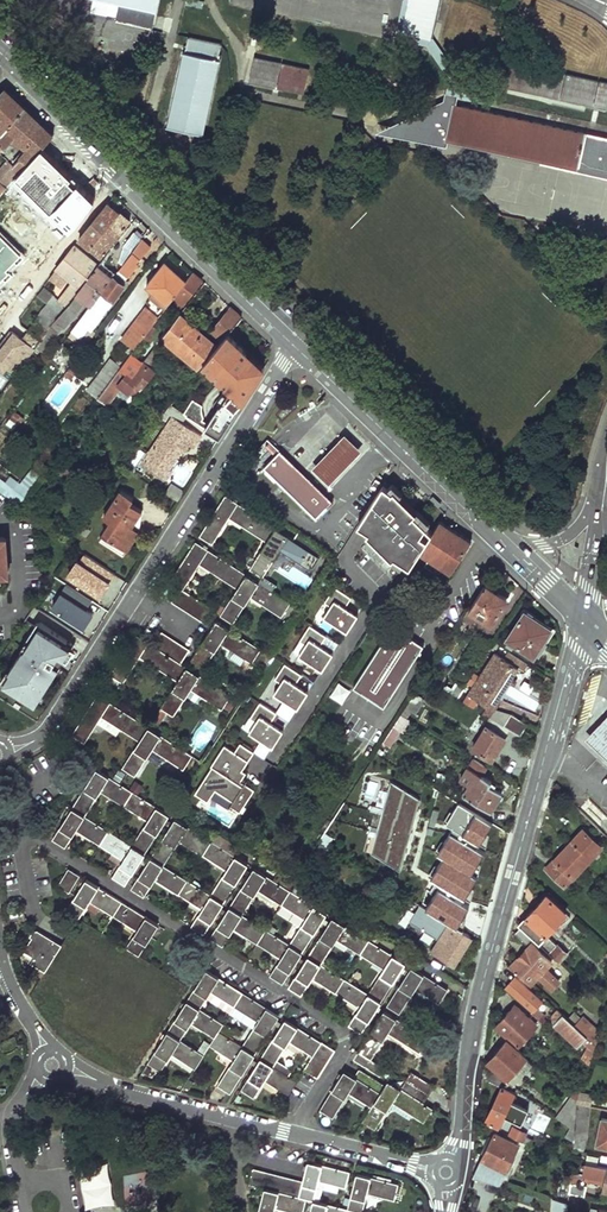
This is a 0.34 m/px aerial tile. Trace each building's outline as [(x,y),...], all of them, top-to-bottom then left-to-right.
[(89,9),(114,15),(114,18),(151,26),(157,0),(92,0),(89,9)] [(404,30),(430,36),(438,0),(410,0),(404,30)] [(221,43),(188,35),(185,50),(182,49),(165,124),(204,133),(221,58),(218,57),(221,43)] [(281,61),(254,55),(249,80),(276,86),(281,61)] [(503,85),(606,107),(606,82),(509,60),(503,85)] [(309,68),(282,62),(277,86),(304,92),(309,68)] [(451,103),(451,104),(442,102),(393,122),(396,130),(442,141),(444,134),(543,157),(541,163),(606,177),(606,139),(451,103)] [(95,198),(43,147),(19,173),(16,176),(70,229),(95,198)] [(13,165),(7,159),(0,167),(0,181),(6,187),(16,176),(19,173),(11,166),(13,165)] [(118,211),(106,201),(79,238),(90,247),(118,211)] [(129,219),(118,211),(90,247),(100,255),(129,219)] [(0,230),(0,282),(10,272),(7,269),(23,252),(0,230)] [(140,238),(132,230),(123,242),(131,250),(140,238)] [(140,238),(131,250),(118,267),(127,274),(140,258),(138,256),(148,245),(140,238)] [(42,311),(53,320),(98,263),(74,244),(50,277),(60,285),(66,276),(70,279),(56,298),(52,295),(41,310),(42,311)] [(164,261),(144,286),(167,304),(171,299),(187,279),(164,261)] [(91,302),(112,274),(98,263),(53,320),(40,338),(46,342),(79,306),(85,298),(91,302)] [(187,279),(171,299),(181,307),(204,279),(194,271),(187,279)] [(123,283),(112,274),(91,302),(72,327),(79,332),(86,323),(91,327),(123,283)] [(231,305),(210,329),(222,340),(228,332),(243,315),(236,309),(231,305)] [(121,339),(134,349),(158,316),(145,306),(121,339)] [(40,338),(53,320),(42,311),(29,329),(40,338)] [(218,344),(180,312),(160,337),(197,368),(201,364),(218,344)] [(7,369),(18,377),(38,350),(35,348),(40,340),(27,331),(22,338),(13,331),(12,333),(9,331),(0,343),(0,371),(4,374),(7,369)] [(224,400),(235,409),(242,402),(243,403),(266,368),(228,332),(222,340),(218,344),(201,364),(227,388),(212,404),(211,407),(211,409),(211,410),(211,412),(212,413),(213,415),(219,405),(221,407),(224,400)] [(154,345),(143,361),(150,366),(161,350),(154,345)] [(119,366),(108,357),(86,388),(96,396),(118,367),(119,366)] [(131,377),(118,367),(96,396),(107,405),(115,393),(130,404),(156,371),(150,366),(143,361),(131,377)] [(185,416),(204,428),(207,423),(202,420),(204,417),(203,415),(202,412),(202,409),(202,407),(202,405),(192,399),(183,413),(186,415),(185,416)] [(207,423),(204,428),(219,438),(236,411),(235,409),(224,400),(221,407),(219,405),(213,415),(207,423)] [(199,433),(170,415),(139,462),(164,478),(170,469),(166,466),(169,465),(176,454),(174,451),(176,448),(181,451),(187,443),(191,446),(199,433)] [(361,448),(345,433),(312,467),(328,482),(361,448)] [(131,458),(136,463),(145,452),(140,447),(131,458)] [(333,501),(280,450),(264,467),(316,518),(333,501)] [(52,456),(47,464),(69,480),(75,472),(52,456)] [(16,504),(28,488),(16,479),(11,486),(0,478),(0,491),(16,504)] [(391,489),(382,483),(356,522),(367,529),(366,531),(393,557),(395,555),(410,565),(420,551),(432,531),(418,517),(420,514),(393,488),(391,489)] [(184,493),(171,485),(165,495),(178,503),(184,493)] [(134,496),(122,488),(102,517),(109,522),(101,533),(121,547),(135,527),(131,524),(142,508),(131,500),(134,496)] [(229,516),(267,540),(276,527),(226,495),(200,535),(213,543),(229,516)] [(121,547),(101,533),(97,538),(122,555),(142,527),(144,510),(142,508),(131,524),(135,527),(121,547)] [(470,540),(440,520),(432,531),(420,551),(429,557),(424,565),(438,574),(443,566),(450,571),(470,540)] [(289,535),(276,527),(267,540),(262,549),(274,557),(280,549),(289,535)] [(9,572),(6,535),(0,535),(0,573),(9,572)] [(300,543),(289,535),(280,549),(312,569),(320,556),(318,554),(322,548),(305,536),(300,543)] [(238,587),(246,573),(196,541),(170,582),(180,588),(182,590),(200,563),(238,587)] [(263,575),(274,557),(262,549),(249,569),(262,577),(263,575)] [(67,575),(100,596),(115,573),(84,554),(80,560),(78,559),(67,575)] [(246,573),(238,587),(232,595),(245,603),(250,595),(259,581),(246,573)] [(262,577),(259,581),(250,595),(282,615),(283,613),(293,619),(300,608),(272,590),(276,584),(263,575),(262,577)] [(92,601),(66,584),(52,606),(85,627),(94,613),(87,608),(92,601)] [(324,616),(347,631),(358,614),(346,606),(352,597),(335,586),(325,602),(331,605),(324,616)] [(206,623),(215,610),(212,608),(182,590),(180,588),(172,601),(206,623)] [(509,604),(486,588),(468,614),(492,629),(509,604)] [(245,603),(232,595),(225,607),(216,601),(212,608),(215,610),(233,622),(245,603)] [(555,631),(523,611),(505,641),(537,661),(555,631)] [(217,620),(202,643),(215,651),(216,648),(229,628),(217,620)] [(300,654),(323,669),(334,652),(321,644),(327,635),(310,624),(300,640),(306,643),(300,654)] [(425,648),(394,627),(353,689),(384,710),(425,648)] [(36,628),(0,685),(0,687),(36,709),(73,650),(36,628)] [(270,654),(229,628),(216,648),(241,664),(245,658),(252,662),(255,658),(264,664),(270,654)] [(178,680),(187,667),(181,663),(190,649),(162,631),(153,644),(136,633),(105,682),(116,690),(121,683),(122,684),(140,656),(178,680)] [(203,669),(215,651),(202,643),(190,661),(203,669)] [(495,709),(496,708),(501,701),(499,699),(520,666),(504,656),(494,650),(479,674),(474,671),(467,682),(472,685),(468,692),(463,700),(474,707),(479,699),(487,704),(483,711),(489,716),(490,716),(495,709)] [(529,663),(508,650),(504,656),(520,666),(524,669),(529,663)] [(274,693),(297,708),(308,691),(296,683),(301,674),(285,663),(275,679),(281,682),(274,693)] [(173,688),(185,696),(190,689),(199,675),(187,667),(178,680),(173,688)] [(238,699),(199,675),(190,689),(222,709),(224,707),(230,711),(238,699)] [(337,682),(329,696),(342,703),(350,689),(337,682)] [(173,715),(185,696),(173,688),(152,721),(157,724),(166,710),(173,715)] [(140,740),(149,726),(98,694),(72,734),(85,742),(97,722),(116,735),(121,728),(140,740)] [(416,701),(410,697),(402,709),(408,713),(416,701)] [(276,712),(259,701),(243,727),(272,746),(283,729),(270,721),(276,712)] [(504,725),(511,713),(496,708),(495,709),(490,716),(504,725)] [(606,757),(606,709),(583,735),(606,757)] [(406,716),(400,713),(382,741),(387,745),(406,716)] [(511,713),(504,725),(510,728),(521,734),(528,723),(511,713)] [(504,725),(490,716),(489,716),(471,747),(494,760),(508,736),(506,735),(510,728),(504,725)] [(140,740),(134,749),(147,757),(148,755),(161,734),(149,726),(140,740)] [(161,734),(148,755),(160,763),(165,756),(184,768),(192,755),(161,734)] [(243,770),(254,751),(241,743),(236,752),(225,745),(195,793),(208,801),(215,789),(234,800),(230,805),(240,812),(254,789),(245,783),(247,780),(243,777),(246,772),(243,770)] [(147,757),(134,749),(122,768),(134,777),(147,757)] [(474,758),(469,766),(484,774),(489,767),(474,758)] [(493,780),(484,774),(469,766),(461,779),(469,784),(463,793),(491,811),(503,792),(491,785),(493,780)] [(100,790),(109,776),(97,768),(84,788),(97,796),(100,790)] [(100,790),(124,805),(133,791),(109,776),(100,790)] [(391,779),(371,852),(401,870),(421,798),(391,779)] [(85,815),(97,796),(84,788),(72,807),(85,815)] [(124,805),(148,820),(157,806),(133,791),(124,805)] [(458,801),(446,821),(478,843),(491,822),(458,801)] [(148,820),(144,826),(157,834),(163,824),(169,814),(157,806),(148,820)] [(73,835),(76,829),(85,815),(72,807),(60,827),(73,835)] [(85,815),(76,829),(100,844),(108,830),(85,815)] [(179,840),(188,826),(176,818),(170,827),(163,838),(176,846),(179,840)] [(132,845),(145,853),(157,834),(144,826),(132,845)] [(179,840),(203,854),(211,840),(206,837),(190,827),(188,826),(179,840)] [(73,835),(60,827),(52,839),(65,847),(73,835)] [(604,847),(583,827),(544,868),(565,888),(604,847)] [(108,830),(100,844),(112,852),(109,857),(120,865),(132,845),(108,830)] [(442,855),(430,875),(463,896),(477,876),(470,871),(483,851),(450,831),(437,851),(442,855)] [(203,854),(227,870),(236,855),(241,847),(217,832),(214,836),(211,840),(203,854)] [(164,865),(176,846),(163,838),(151,857),(164,865)] [(120,865),(133,872),(145,853),(132,845),(120,865)] [(227,870),(223,875),(236,883),(248,863),(236,855),(227,870)] [(152,884),(155,879),(164,865),(151,857),(139,876),(152,884)] [(133,872),(120,865),(113,877),(125,884),(133,872)] [(164,865),(155,879),(179,894),(187,879),(164,865)] [(258,889),(267,875),(254,867),(242,887),(255,895),(258,889)] [(80,875),(69,868),(59,885),(69,891),(80,875)] [(211,895),(224,902),(236,883),(223,875),(211,895)] [(258,889),(282,904),(291,890),(267,875),(258,889)] [(152,884),(139,876),(131,888),(144,896),(152,884)] [(86,907),(99,887),(86,879),(74,899),(86,907)] [(187,879),(179,894),(203,909),(211,895),(187,879)] [(282,904),(306,919),(315,905),(304,898),(309,890),(296,882),(291,890),(282,904)] [(437,886),(425,906),(456,925),(468,905),(437,886)] [(99,887),(86,907),(96,913),(100,907),(114,915),(122,902),(99,887)] [(243,914),(255,895),(242,887),(230,906),(243,914)] [(199,914),(212,922),(224,902),(211,895),(203,909),(199,914)] [(545,895),(519,925),(521,926),(532,937),(559,961),(566,953),(545,935),(560,918),(564,922),(569,917),(545,895)] [(86,907),(74,899),(66,911),(79,919),(86,907)] [(122,902),(114,915),(137,930),(146,917),(122,902)] [(306,919),(302,925),(315,932),(327,913),(322,909),(315,905),(306,919)] [(474,939),(419,905),(409,920),(438,939),(430,952),(457,968),(474,939)] [(230,933),(234,928),(243,914),(230,906),(218,925),(230,933)] [(212,922),(199,914),(192,926),(204,934),(212,922)] [(243,914),(234,928),(257,943),(266,929),(243,914)] [(337,938),(346,924),(333,916),(321,936),(333,944),(337,938)] [(134,936),(146,944),(159,924),(146,917),(137,930),(134,936)] [(337,938),(361,953),(370,939),(375,932),(364,925),(359,933),(346,924),(337,938)] [(230,933),(218,925),(210,937),(223,945),(230,933)] [(290,944),(303,951),(315,932),(302,925),(290,944)] [(514,934),(525,945),(532,937),(521,926),(514,934)] [(266,929),(257,943),(281,958),(290,944),(266,929)] [(62,945),(37,930),(36,931),(34,930),(30,936),(32,938),(23,952),(32,957),(29,962),(39,969),(35,975),(40,979),(62,945)] [(146,944),(134,936),(126,948),(139,956),(146,944)] [(322,963),(333,944),(321,936),(309,955),(322,963)] [(361,953),(385,968),(394,954),(370,939),(361,953)] [(548,968),(554,961),(532,940),(509,965),(532,986),(539,978),(552,990),(561,980),(548,968)] [(278,963),(291,971),(303,951),(290,944),(281,958),(278,963)] [(385,968),(381,974),(394,982),(406,962),(398,957),(394,954),(385,968)] [(309,983),(313,977),(322,963),(309,955),(297,975),(309,983)] [(291,971),(278,963),(271,975),(283,983),(291,971)] [(322,963),(313,977),(336,992),(345,978),(322,963)] [(413,994),(416,988),(425,974),(415,968),(411,966),(399,986),(413,994)] [(207,969),(194,989),(207,997),(211,991),(220,978),(207,969)] [(369,993),(382,1001),(394,982),(381,974),(369,993)] [(425,974),(416,988),(440,1003),(449,989),(425,974)] [(309,983),(297,975),(289,987),(302,995),(309,983)] [(544,1001),(515,975),(505,987),(532,1012),(543,1022),(547,1019),(545,1017),(547,1015),(538,1007),(544,1001)] [(211,991),(234,1006),(243,992),(220,978),(211,991)] [(345,978),(336,992),(360,1007),(369,993),(345,978)] [(413,994),(399,986),(387,1005),(401,1014),(413,994)] [(200,1009),(207,997),(194,989),(187,1001),(200,1009)] [(267,1007),(243,992),(234,1006),(244,1012),(241,1017),(255,1026),(267,1007)] [(357,1012),(369,1020),(382,1001),(369,993),(360,1007),(357,1012)] [(175,1020),(188,1028),(191,1022),(200,1009),(187,1001),(175,1020)] [(515,1003),(494,1026),(508,1038),(519,1048),(539,1024),(515,1003)] [(254,1027),(267,1035),(280,1015),(267,1007),(255,1026),(254,1027)] [(224,1023),(200,1009),(191,1022),(215,1037),(219,1031),(224,1023)] [(568,1019),(557,1009),(550,1016),(554,1024),(552,1025),(578,1047),(582,1042),(586,1046),(581,1058),(589,1066),(596,1044),(568,1019)] [(389,1032),(397,1018),(385,1010),(371,1033),(383,1041),(389,1032)] [(369,1020),(357,1012),(350,1024),(362,1032),(369,1020)] [(573,1014),(568,1019),(596,1044),(598,1030),(582,1017),(580,1020),(573,1014)] [(273,1038),(286,1047),(290,1041),(298,1027),(285,1018),(273,1038)] [(397,1018),(389,1032),(420,1052),(421,1050),(431,1056),(439,1043),(397,1018)] [(167,1032),(181,1040),(188,1028),(175,1020),(167,1032)] [(233,1029),(224,1023),(219,1031),(228,1037),(233,1029)] [(254,1027),(243,1046),(255,1054),(267,1035),(254,1027)] [(298,1027),(290,1041),(313,1055),(304,1069),(318,1077),(335,1050),(298,1027)] [(228,1037),(219,1031),(215,1037),(211,1044),(210,1045),(234,1060),(243,1046),(228,1037)] [(155,1051),(168,1059),(172,1054),(181,1040),(167,1032),(155,1051)] [(383,1041),(371,1033),(355,1059),(381,1075),(386,1067),(372,1059),(383,1041)] [(278,1060),(286,1047),(273,1038),(261,1057),(274,1066),(289,1075),(293,1069),(278,1060)] [(519,1048),(508,1038),(486,1062),(495,1070),(508,1081),(509,1080),(514,1084),(533,1063),(528,1058),(529,1057),(519,1048)] [(204,1039),(198,1050),(204,1055),(210,1045),(211,1044),(204,1039)] [(204,1055),(198,1050),(181,1040),(172,1054),(195,1069),(204,1055)] [(230,1066),(243,1074),(255,1054),(243,1046),(234,1060),(230,1066)] [(168,1059),(155,1051),(148,1063),(161,1071),(168,1059)] [(274,1066),(261,1057),(248,1077),(262,1085),(265,1080),(274,1066)] [(243,1074),(230,1066),(218,1085),(231,1093),(243,1074)] [(274,1066),(265,1080),(289,1095),(298,1081),(289,1075),(274,1066)] [(376,1129),(387,1111),(375,1103),(386,1086),(360,1069),(355,1077),(358,1078),(349,1092),(372,1106),(363,1121),(376,1129)] [(332,1090),(346,1098),(349,1092),(358,1078),(355,1077),(345,1070),(332,1090)] [(508,1081),(495,1070),(494,1073),(489,1071),(486,1080),(501,1087),(484,1122),(498,1129),(505,1115),(522,1124),(529,1109),(512,1101),(517,1092),(515,1091),(517,1088),(508,1081)] [(402,1088),(393,1102),(425,1121),(433,1108),(424,1102),(434,1085),(412,1071),(402,1088)] [(580,1091),(584,1078),(577,1075),(570,1094),(571,1096),(576,1100),(580,1091)] [(262,1085),(248,1077),(241,1089),(254,1097),(262,1085)] [(389,1080),(386,1086),(375,1103),(387,1111),(393,1102),(402,1088),(389,1080)] [(334,1117),(346,1098),(332,1090),(320,1109),(334,1117)] [(576,1103),(590,1106),(593,1093),(580,1091),(576,1100),(576,1103)] [(576,1103),(576,1100),(571,1096),(556,1117),(574,1130),(576,1103)] [(590,1106),(576,1103),(574,1130),(572,1148),(583,1151),(588,1136),(591,1107),(590,1106)] [(599,1119),(594,1145),(606,1147),(606,1120),(599,1119)] [(528,1133),(512,1125),(507,1134),(530,1145),(533,1139),(526,1136),(528,1133)] [(520,1144),(494,1130),(479,1158),(472,1176),(500,1183),(520,1144)] [(303,1184),(317,1187),(319,1180),(323,1164),(309,1161),(304,1181),(303,1184)] [(350,1171),(323,1164),(319,1180),(346,1187),(350,1171)] [(583,1164),(579,1182),(602,1187),(601,1191),(606,1192),(606,1169),(583,1164)] [(276,1207),(294,1211),(303,1211),(306,1198),(314,1200),(317,1187),(303,1184),(304,1181),(254,1168),(249,1184),(265,1188),(280,1192),(276,1207)] [(366,1200),(368,1193),(372,1177),(357,1173),(351,1196),(366,1200)] [(401,1184),(372,1177),(368,1193),(397,1200),(401,1184)] [(568,1194),(569,1183),(569,1179),(561,1178),(559,1199),(568,1201),(568,1194)] [(585,1187),(569,1183),(568,1194),(583,1197),(585,1187)] [(265,1188),(259,1211),(264,1211),(275,1211),(276,1207),(280,1192),(265,1188)] [(366,1200),(351,1196),(348,1209),(355,1211),(359,1211),(363,1211),(366,1200)] [(559,1199),(554,1198),(552,1211),(567,1211),(568,1201),(559,1199)] [(311,1211),(327,1211),(329,1204),(314,1200),(311,1211)]
